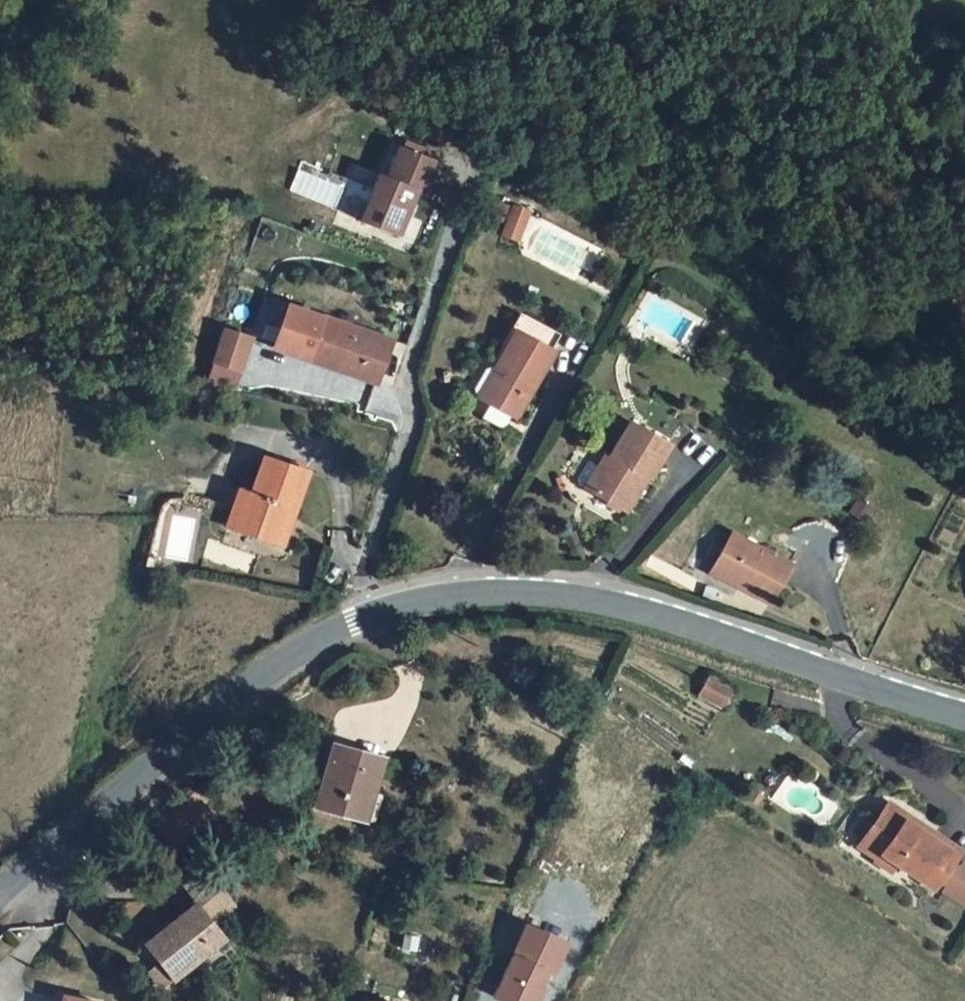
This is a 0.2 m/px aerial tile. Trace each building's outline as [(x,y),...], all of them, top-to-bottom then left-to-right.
[(392,141),(381,173),(388,175),(399,144),(392,141)] [(381,173),(363,221),(401,234),(418,187),(425,190),(436,157),(399,144),(388,175),(381,173)] [(516,203),(504,227),(519,234),(531,210),(516,203)] [(504,227),(501,235),(516,242),(519,234),(504,227)] [(287,304),(274,347),(379,379),(392,336),(287,304)] [(552,350),(560,335),(527,316),(518,331),(552,350)] [(487,399),(518,417),(555,351),(552,350),(518,331),(517,330),(499,361),(506,365),(502,372),(487,399)] [(233,343),(229,358),(244,362),(248,347),(233,343)] [(502,372),(494,367),(488,369),(476,388),(478,395),(487,399),(502,372)] [(613,457),(616,459),(608,472),(602,469),(591,462),(580,481),(582,486),(630,513),(649,478),(653,480),(672,447),(632,424),(613,457)] [(613,457),(609,455),(602,469),(608,472),(616,459),(613,457)] [(240,512),(252,517),(245,536),(281,550),(310,478),(269,462),(256,494),(249,491),(240,512)] [(245,536),(252,517),(240,512),(233,531),(245,536)] [(746,581),(743,586),(775,602),(794,564),(735,535),(719,567),(746,581)] [(719,567),(716,572),(743,586),(746,581),(719,567)] [(706,678),(729,690),(739,673),(716,660),(706,678)] [(387,759),(339,745),(320,810),(362,822),(370,795),(376,796),(387,759)] [(362,822),(368,824),(376,796),(370,795),(362,822)] [(920,838),(902,827),(911,813),(888,799),(859,845),(883,859),(887,854),(902,863),(939,887),(958,856),(923,834),(920,838)] [(920,838),(923,834),(929,824),(911,813),(902,827),(920,838)] [(894,875),(902,863),(887,854),(883,859),(880,865),(894,875)] [(943,891),(964,907),(964,866),(963,864),(943,891)] [(148,939),(154,948),(203,910),(219,930),(239,913),(215,881),(183,884),(196,903),(148,939)] [(219,930),(203,910),(154,948),(165,962),(180,982),(230,944),(219,930)] [(498,1000),(541,1000),(566,939),(523,921),(492,998),(498,1000)] [(163,996),(180,982),(165,962),(147,976),(163,996)]
